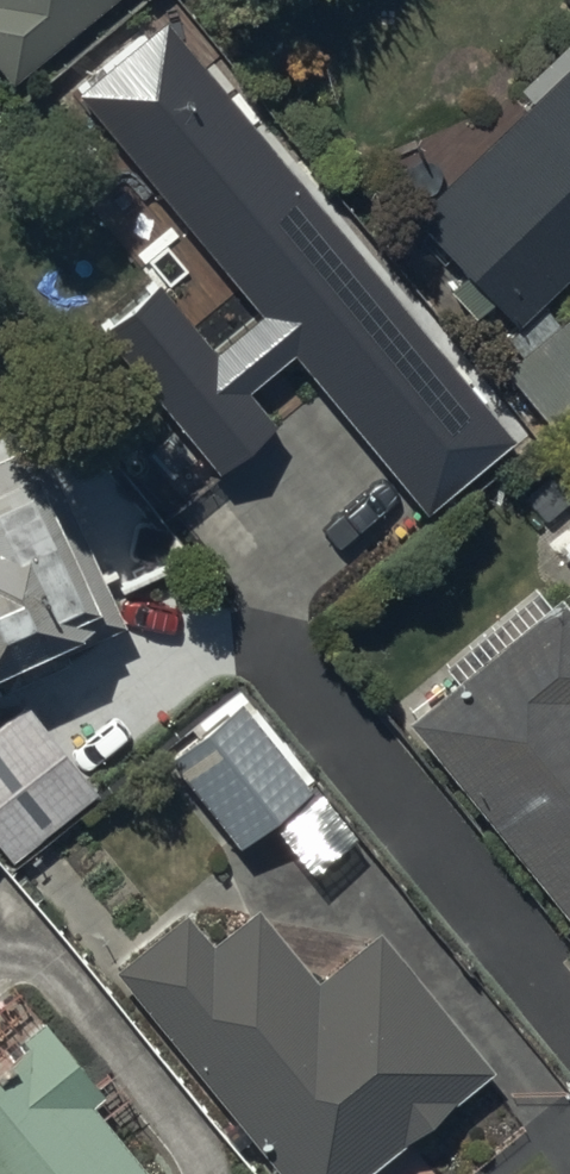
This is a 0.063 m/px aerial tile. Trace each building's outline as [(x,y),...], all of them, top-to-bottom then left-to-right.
[(8,76),(102,0),(0,0),(0,67),(8,76)] [(322,278),(172,34),(87,86),(249,351),(146,414),(210,517),(397,402),(339,306),(351,299),(334,271),(322,278)] [(406,218),(454,266),(438,282),(472,315),(487,300),(512,325),(569,266),(569,56),(406,218)] [(552,324),(539,308),(502,339),(515,355),(500,368),(547,424),(569,405),(569,310),(552,324)] [(430,512),(517,435),(460,370),(373,447),(430,512)] [(61,661),(57,652),(118,624),(34,440),(0,456),(0,689),(61,661)] [(401,722),(569,925),(569,618),(553,598),(544,605),(531,590),(440,666),(451,680),(401,722)] [(179,739),(158,758),(233,844),(262,819),(269,827),(311,791),(303,782),(308,777),(232,689),(187,728),(192,734),(182,742),(179,739)] [(109,965),(276,1173),(357,1173),(486,1071),(375,932),(364,941),(248,911),(209,941),(185,908),(109,965)] [(81,1102),(98,1088),(38,1017),(13,1037),(19,1044),(0,1060),(0,1173),(142,1173),(81,1102)]
